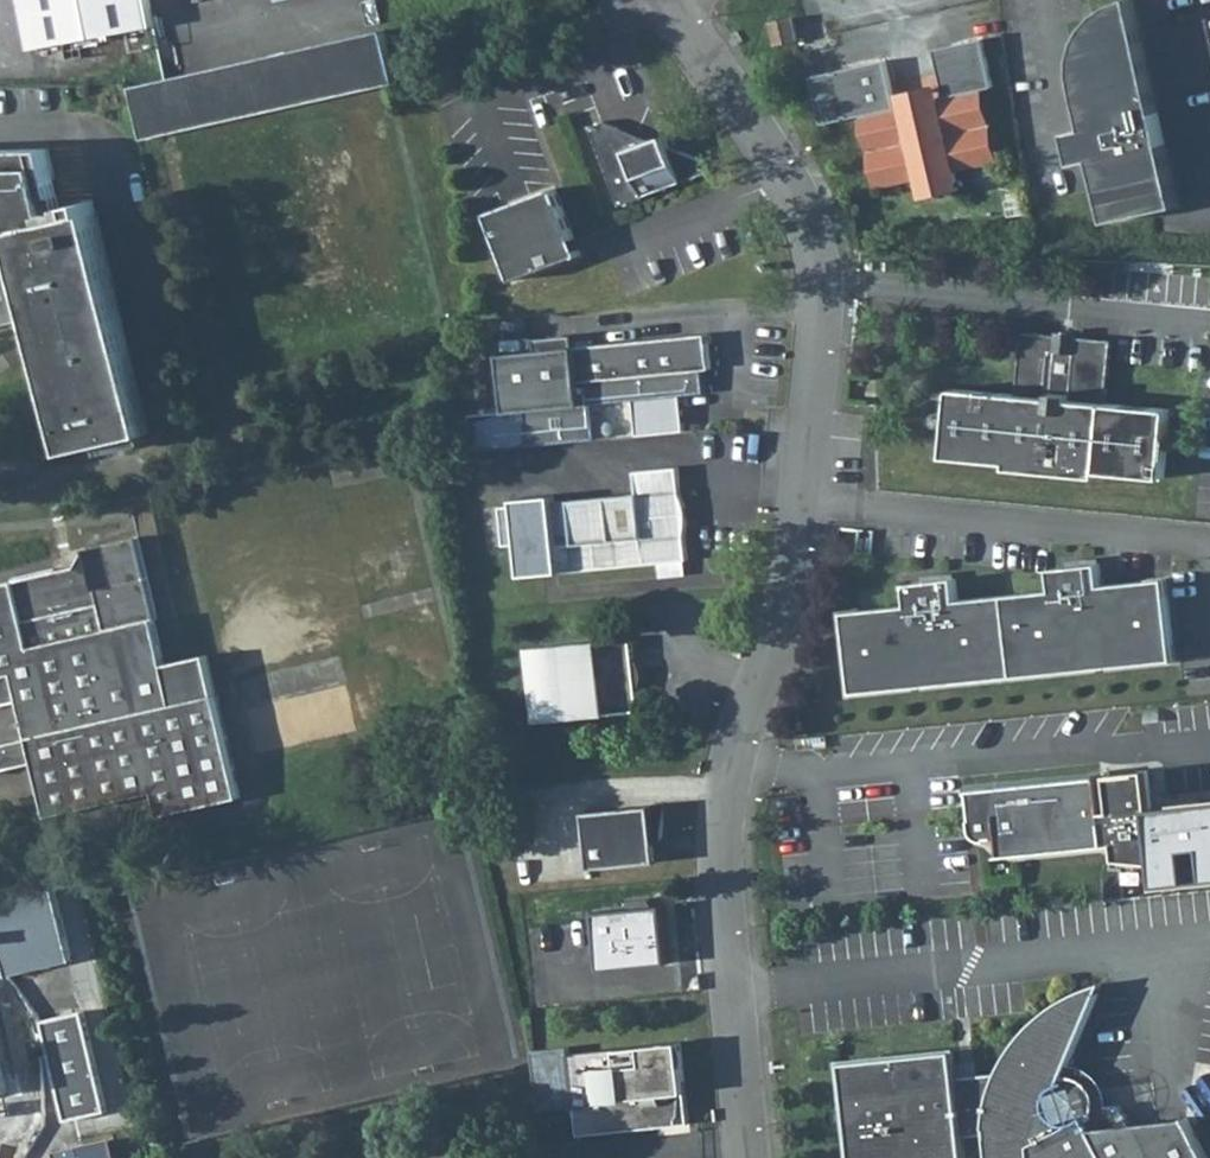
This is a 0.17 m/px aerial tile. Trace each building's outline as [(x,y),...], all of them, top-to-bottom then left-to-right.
[(31,48),(154,24),(149,0),(22,0),(31,48)] [(1089,127),(1078,129),(1085,161),(1096,159),(1110,222),(1181,206),(1135,0),(1122,0),(1116,3),(1106,9),(1098,16),(1091,24),(1086,31),(1083,37),(1080,45),(1079,51),(1077,60),(1077,66),(1077,74),(1089,127)] [(773,28),(795,26),(793,17),(772,21),(773,28)] [(777,44),(798,39),(795,26),(773,28),(777,44)] [(396,83),(389,53),(384,31),(164,80),(133,87),(143,139),(391,84),(396,83)] [(842,69),(819,74),(830,122),(867,114),(874,112),(889,184),(926,175),(929,187),(965,179),(962,167),(999,160),(983,88),(990,86),(1002,84),(991,36),(942,47),(953,95),(947,96),(910,104),(905,105),(894,57),(846,68),(846,70),(842,71),(842,69)] [(910,104),(947,96),(944,83),(907,91),(910,104)] [(983,88),(999,160),(1006,158),(990,86),(983,88)] [(889,184),(874,112),(867,114),(883,185),(889,184)] [(702,160),(670,148),(666,136),(628,150),(620,128),(604,122),(601,129),(590,125),(620,206),(711,172),(699,167),(702,160)] [(0,150),(0,192),(8,190),(16,222),(53,213),(45,181),(55,179),(47,148),(0,150)] [(45,181),(53,213),(62,211),(55,179),(45,181)] [(965,179),(929,187),(931,197),(967,189),(965,179)] [(513,280),(581,255),(556,187),(488,212),(513,280)] [(0,192),(0,201),(5,224),(16,222),(8,190),(0,192)] [(148,433),(96,212),(18,230),(20,242),(11,244),(8,232),(0,234),(0,325),(28,319),(27,313),(37,311),(69,451),(148,433)] [(8,232),(11,244),(20,242),(18,230),(8,232)] [(1101,471),(1165,477),(1172,409),(1108,403),(1113,345),(1108,339),(1078,336),(1077,346),(1060,345),(1061,334),(1030,331),(1024,336),(1018,394),(955,388),(948,456),(1011,462),(1011,467),(1100,476),(1101,471)] [(709,368),(706,333),(574,346),(537,349),(499,353),(505,412),(524,410),(527,446),(595,439),(591,404),(704,393),(701,369),(709,368)] [(573,334),(536,338),(537,349),(574,346),(573,334)] [(522,575),(687,560),(685,534),(687,524),(687,523),(687,517),(684,501),(681,493),(679,466),(635,470),(638,493),(554,501),(553,495),(514,498),(515,504),(501,506),(504,545),(519,543),(522,575)] [(157,618),(140,536),(86,548),(90,563),(75,566),(75,564),(14,578),(15,580),(0,584),(0,705),(20,700),(28,738),(31,750),(27,751),(13,742),(0,745),(0,770),(34,762),(46,817),(153,793),(159,817),(241,798),(217,693),(175,703),(154,618),(157,618)] [(86,548),(75,566),(90,563),(86,548)] [(845,612),(853,693),(1174,660),(1165,579),(1101,586),(1100,573),(1099,564),(1050,569),(1052,591),(957,600),(955,578),(906,583),(908,605),(845,612)] [(632,637),(539,646),(530,647),(537,721),(639,711),(637,691),(640,687),(641,683),(642,677),(642,673),(641,670),(640,666),(635,662),(632,637)] [(13,742),(27,751),(31,750),(28,738),(13,742)] [(1115,824),(1116,830),(1154,826),(1152,808),(1148,771),(1138,773),(1138,774),(1109,777),(1109,780),(1114,823),(1114,824),(1115,824)] [(1002,839),(1004,856),(1108,846),(1106,824),(1101,780),(1101,777),(971,790),(972,797),(968,797),(970,816),(974,815),(976,832),(977,834),(980,837),(981,839),(984,840),(989,840),(1002,839)] [(1101,780),(1106,824),(1114,823),(1109,780),(1101,780)] [(1154,829),(1155,829),(1161,885),(1209,880),(1209,803),(1176,807),(1176,806),(1152,808),(1154,826),(1154,829)] [(586,812),(591,868),(658,862),(656,838),(662,837),(663,824),(655,825),(653,805),(586,812)] [(0,903),(0,944),(7,976),(73,961),(57,890),(0,903)] [(600,970),(668,964),(663,906),(650,907),(647,898),(631,900),(633,909),(595,912),(600,970)] [(1187,1116),(1185,1117),(1186,1118),(1131,1123),(1121,1103),(1096,1106),(1096,1102),(1095,1095),(1093,1090),(1089,1085),(1085,1081),(1079,1077),(1071,1075),(1067,1075),(1104,983),(1091,986),(1076,991),(1063,997),(1051,1004),(1039,1014),(1027,1025),(1019,1035),(1010,1048),(1003,1062),(1000,1072),(958,1077),(955,1049),(842,1061),(852,1157),(966,1157),(964,1135),(985,1133),(988,1157),(1208,1157),(1187,1116)] [(62,1121),(112,1110),(90,1008),(47,1017),(56,1062),(50,1064),(62,1121)] [(681,1114),(682,1080),(685,1080),(680,1042),(570,1053),(578,1135),(658,1127),(656,1113),(664,1112),(665,1115),(666,1117),(667,1118),(668,1119),(669,1120),(671,1121),(672,1121),(674,1121),(675,1120),(676,1120),(679,1119),(681,1116),(681,1114)] [(656,1113),(658,1127),(677,1125),(676,1120),(675,1120),(674,1121),(672,1121),(671,1121),(669,1120),(668,1119),(667,1118),(666,1117),(665,1115),(664,1112),(656,1113)] [(64,1157),(127,1157),(122,1135),(61,1146),(64,1157)]
